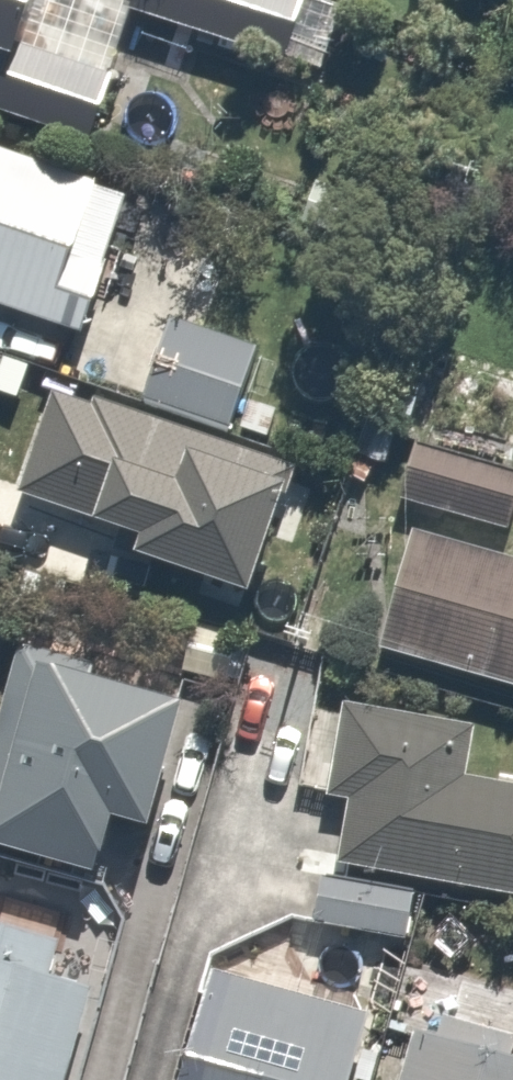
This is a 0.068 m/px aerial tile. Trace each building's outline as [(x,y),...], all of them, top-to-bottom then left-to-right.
[(29,0),(0,0),(0,110),(89,139),(111,73),(16,42),(29,0)] [(123,5),(284,56),(302,0),(125,0),(123,5)] [(0,143),(0,302),(66,326),(117,184),(0,143)] [(258,350),(161,314),(135,386),(232,422),(258,350)] [(52,394),(15,496),(90,523),(89,526),(136,543),(130,560),(245,598),(294,470),(94,402),(92,408),(52,394)] [(509,468),(402,440),(385,505),(493,533),(509,468)] [(398,523),(368,643),(512,678),(512,552),(398,523)] [(94,878),(108,822),(145,832),(177,709),(88,684),(92,668),(18,648),(0,712),(0,853),(94,878)] [(335,679),(312,786),(339,792),(325,853),(421,874),(512,894),(512,778),(457,766),(469,708),(335,679)] [(421,874),(325,853),(311,920),(407,941),(421,874)] [(0,912),(0,1079),(53,1079),(81,975),(47,965),(58,925),(0,912)] [(205,951),(168,1079),(336,1079),(360,995),(276,971),(205,951)] [(404,1012),(383,1079),(512,1079),(512,1046),(404,1012)]
